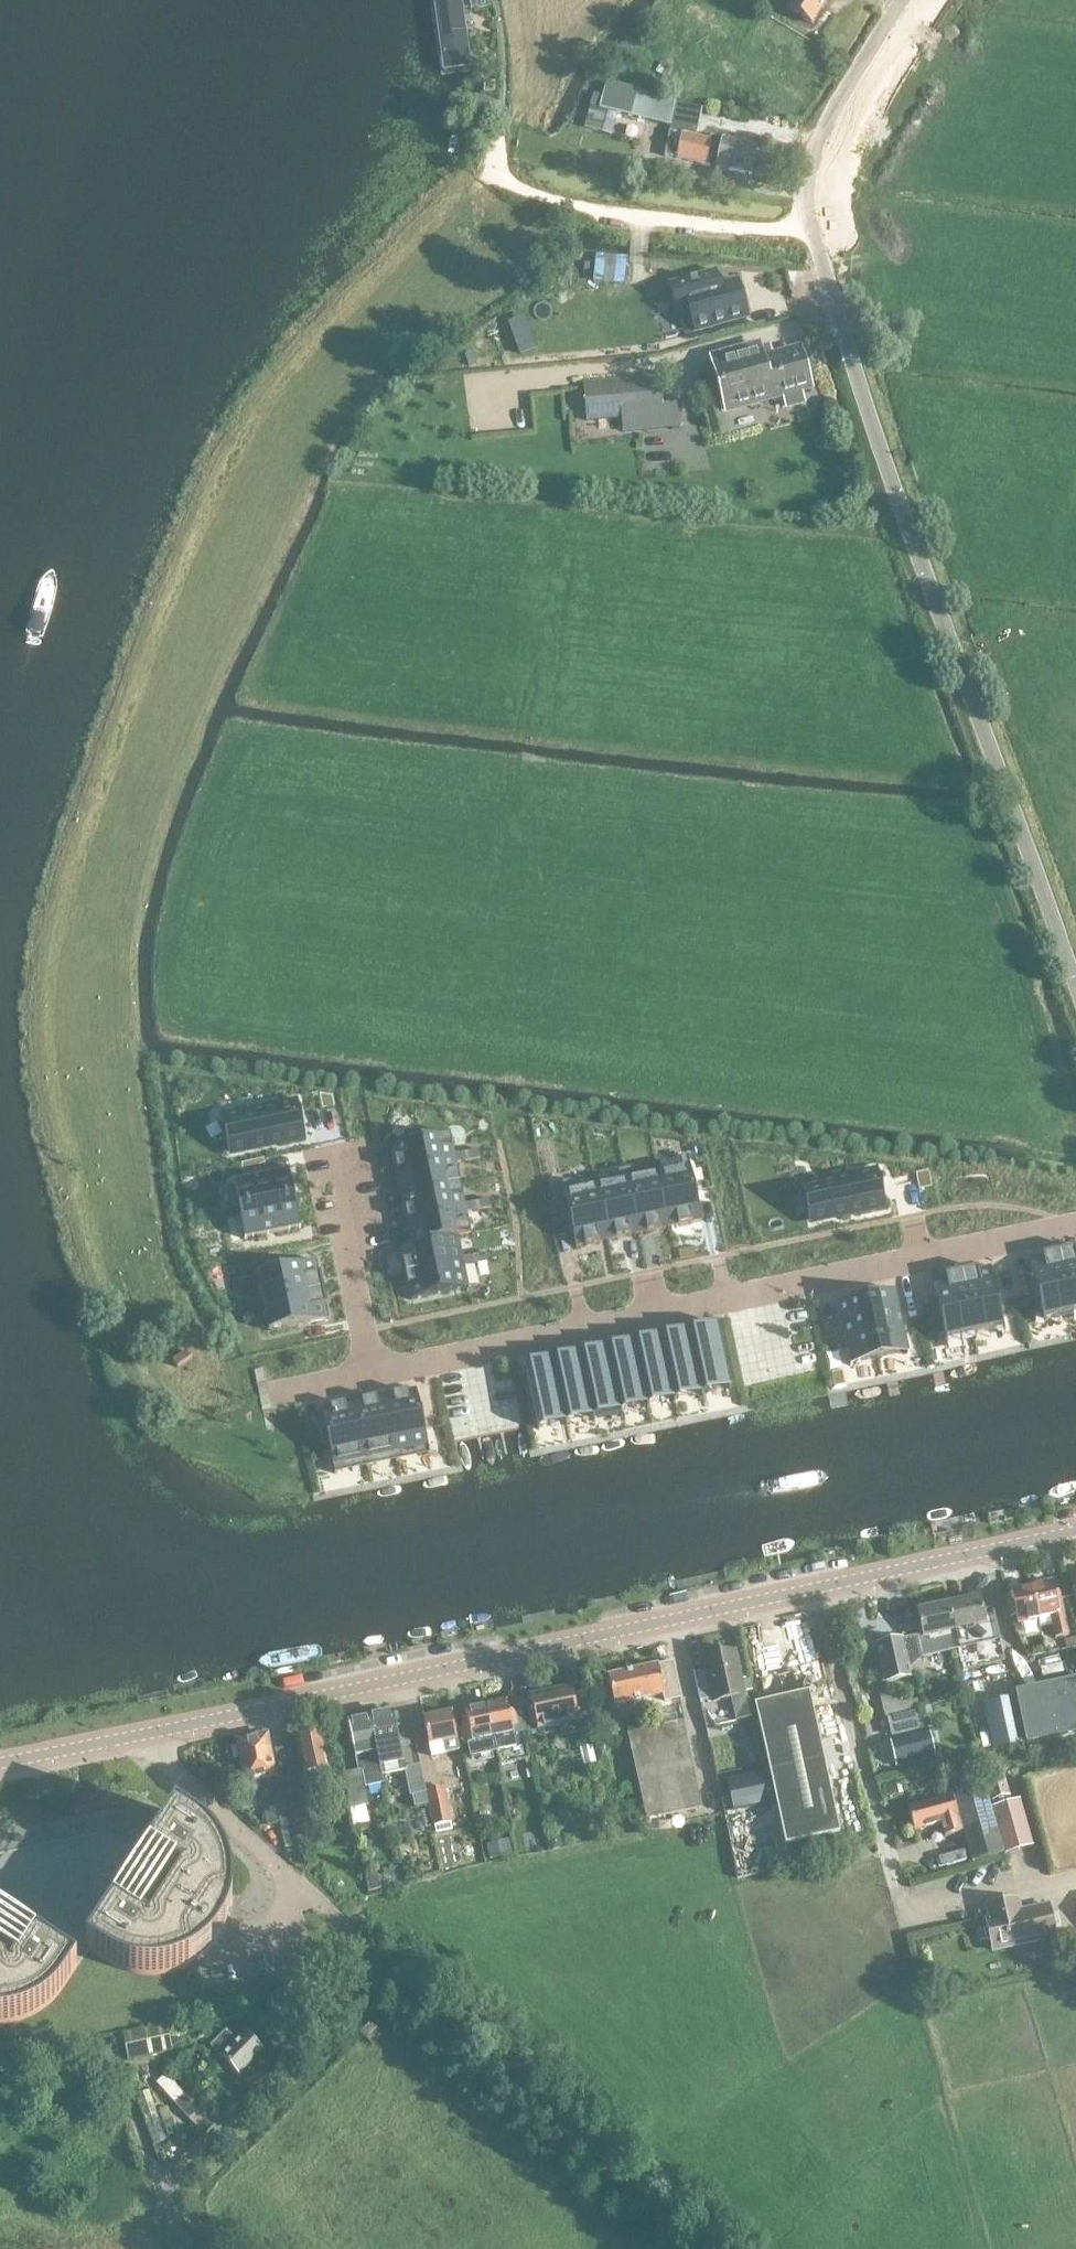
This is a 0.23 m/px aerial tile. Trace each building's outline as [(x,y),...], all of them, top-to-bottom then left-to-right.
[(444,71),(470,67),(461,0),(435,0),(444,71)] [(488,0),(485,0),(476,1),(477,9),(489,8),(488,0)] [(788,9),(812,24),(827,0),(793,0),(788,9)] [(656,73),(667,79),(672,70),(661,63),(656,73)] [(699,124),(702,112),(702,110),(676,104),(677,101),(606,82),(602,96),(594,94),(586,127),(613,134),(618,114),(647,121),(671,127),(670,132),(665,157),(676,159),(707,166),(711,140),(696,136),(699,124)] [(711,140),(707,166),(751,175),(757,147),(711,137),(711,140)] [(596,281),(626,282),(627,255),(597,254),(596,281)] [(715,271),(669,284),(677,313),(689,310),(695,333),(748,318),(738,281),(719,286),(715,271)] [(800,349),(774,357),(763,359),(759,347),(759,345),(712,358),(726,411),(765,401),(762,390),(780,385),(783,396),(785,406),(804,401),(801,391),(811,388),(800,349)] [(583,384),(587,422),(587,423),(622,419),(623,431),(679,426),(676,401),(662,403),(660,377),(583,384)] [(267,1107),(267,1110),(246,1114),(224,1119),(228,1136),(232,1152),(253,1147),(275,1142),(279,1142),(280,1145),(280,1147),(293,1144),(305,1141),(302,1128),(300,1121),(298,1111),(295,1099),(284,1101),(275,1103),(266,1105),(267,1107)] [(450,1136),(392,1148),(397,1174),(455,1162),(454,1157),(450,1136)] [(479,1152),(466,1155),(468,1163),(481,1161),(479,1152)] [(455,1162),(397,1174),(403,1199),(460,1186),(456,1166),(468,1163),(466,1155),(454,1157),(455,1162)] [(683,1166),(658,1171),(671,1229),(703,1222),(689,1157),(681,1159),(683,1166)] [(830,1183),(807,1189),(810,1205),(814,1222),(832,1218),(854,1213),(857,1212),(861,1211),(862,1214),(862,1217),(875,1214),(887,1211),(885,1205),(884,1198),(882,1187),(877,1169),(865,1172),(849,1175),(849,1179),(830,1183)] [(633,1170),(626,1171),(640,1236),(671,1229),(658,1171),(634,1177),(633,1170)] [(288,1171),(234,1183),(240,1212),(294,1200),(288,1171)] [(620,1180),(596,1185),(609,1243),(640,1236),(626,1171),(619,1173),(620,1180)] [(916,1174),(919,1189),(932,1186),(929,1171),(916,1174)] [(570,1183),(563,1185),(577,1249),(609,1243),(596,1185),(572,1190),(570,1183)] [(460,1186),(403,1199),(408,1223),(465,1211),(465,1207),(460,1186)] [(294,1200),(240,1212),(246,1241),(300,1229),(294,1200)] [(489,1201),(477,1204),(479,1213),(491,1210),(489,1201)] [(465,1211),(408,1223),(413,1248),(458,1239),(471,1236),(466,1215),(479,1213),(477,1204),(465,1207),(465,1211)] [(413,1249),(400,1251),(406,1277),(463,1264),(462,1260),(458,1239),(413,1248),(413,1249)] [(1058,1252),(1062,1270),(1071,1310),(1075,1309),(1075,1248),(1058,1252)] [(1042,1255),(1029,1258),(1033,1274),(1041,1311),(1042,1317),(1065,1312),(1071,1310),(1062,1270),(1058,1252),(1042,1255)] [(487,1255),(475,1258),(476,1266),(489,1264),(487,1255)] [(463,1264),(406,1277),(411,1302),(469,1290),(464,1269),(476,1266),(475,1258),(462,1260),(463,1264)] [(320,1264),(261,1277),(267,1306),(327,1293),(320,1264)] [(989,1268),(961,1275),(975,1333),(1004,1326),(989,1268)] [(961,1275),(933,1282),(947,1340),(975,1333),(961,1275)] [(894,1291),(866,1298),(874,1333),(880,1356),(908,1349),(894,1291)] [(327,1293),(267,1306),(274,1336),(333,1322),(327,1293)] [(842,1304),(838,1305),(841,1317),(848,1346),(852,1363),(867,1359),(880,1356),(874,1333),(866,1298),(852,1301),(842,1304)] [(716,1323),(688,1329),(700,1385),(728,1379),(716,1323)] [(688,1329),(661,1335),(673,1391),(700,1385),(688,1329)] [(661,1335),(634,1341),(645,1397),(673,1391),(661,1335)] [(634,1341),(606,1346),(618,1402),(645,1397),(634,1341)] [(606,1346),(579,1352),(591,1409),(618,1402),(606,1346)] [(171,1363),(178,1372),(192,1362),(185,1352),(171,1363)] [(578,1353),(552,1359),(564,1415),(591,1409),(578,1353)] [(552,1359),(525,1364),(537,1420),(564,1415),(552,1359)] [(416,1388),(384,1395),(397,1452),(398,1459),(400,1459),(403,1451),(429,1446),(416,1388)] [(384,1395),(353,1401),(366,1459),(367,1466),(369,1466),(372,1458),(397,1452),(384,1395)] [(346,1403),(321,1408),(335,1473),(337,1473),(341,1464),(366,1459),(353,1401),(346,1403)] [(1051,1580),(1031,1585),(1038,1619),(1053,1615),(1057,1636),(1068,1633),(1059,1590),(1054,1591),(1051,1580)] [(1018,1623),(1038,1619),(1031,1585),(1010,1590),(1013,1601),(1007,1602),(1011,1617),(1016,1615),(1018,1623)] [(980,1597),(953,1602),(948,1603),(954,1630),(957,1648),(994,1641),(993,1636),(990,1620),(985,1621),(980,1597)] [(957,1648),(954,1630),(948,1603),(917,1610),(921,1634),(916,1635),(916,1636),(877,1644),(885,1681),(910,1676),(905,1653),(918,1650),(919,1656),(957,1648)] [(712,1696),(713,1701),(747,1694),(746,1688),(751,1687),(748,1674),(740,1676),(735,1651),(701,1658),(703,1670),(693,1673),(698,1699),(712,1696)] [(614,1705),(647,1698),(663,1694),(665,1701),(681,1698),(673,1662),(641,1669),(608,1676),(614,1705)] [(1015,1691),(1026,1743),(1075,1733),(1075,1679),(1015,1691)] [(898,1686),(899,1688),(879,1693),(885,1716),(886,1716),(920,1708),(916,1693),(902,1696),(901,1695),(920,1691),(917,1683),(898,1686)] [(577,1712),(582,1711),(578,1697),(574,1698),(571,1686),(530,1695),(532,1706),(527,1707),(530,1722),(535,1721),(537,1729),(579,1720),(577,1712)] [(790,1867),(845,1855),(809,1691),(754,1703),(790,1867)] [(1022,1746),(1013,1699),(984,1705),(994,1752),(1022,1746)] [(507,1700),(486,1705),(493,1739),(494,1738),(497,1751),(516,1747),(513,1734),(514,1734),(512,1725),(517,1724),(514,1709),(509,1710),(507,1700)] [(493,1739),(486,1705),(465,1710),(467,1720),(462,1721),(465,1736),(469,1752),(470,1757),(479,1755),(497,1751),(494,1738),(493,1739)] [(928,1729),(925,1730),(920,1710),(887,1718),(891,1738),(893,1737),(899,1762),(934,1753),(928,1729)] [(392,1711),(370,1715),(380,1765),(401,1761),(395,1729),(400,1728),(397,1714),(393,1716),(392,1711)] [(423,1718),(429,1744),(431,1756),(459,1750),(458,1745),(457,1738),(452,1712),(423,1718)] [(380,1765),(370,1715),(349,1719),(356,1756),(358,1767),(370,1764),(374,1784),(383,1782),(380,1765)] [(648,1819),(701,1808),(683,1721),(629,1733),(648,1819)] [(307,1765),(327,1761),(320,1725),(295,1729),(303,1770),(308,1769),(307,1765)] [(259,1779),(268,1824),(297,1818),(289,1777),(271,1781),(270,1777),(275,1776),(267,1735),(237,1741),(245,1782),(259,1779)] [(369,1824),(358,1767),(356,1756),(341,1759),(354,1827),(369,1824)] [(407,1768),(412,1796),(415,1808),(427,1805),(419,1766),(407,1768)] [(737,1802),(772,1795),(766,1766),(731,1774),(737,1802)] [(434,1825),(451,1821),(444,1787),(427,1791),(434,1825)] [(959,1866),(1003,1854),(984,1787),(954,1795),(969,1849),(956,1853),(959,1866)] [(945,1837),(962,1832),(952,1796),(908,1808),(914,1831),(941,1824),(945,1837)] [(1004,1849),(1026,1843),(1014,1801),(993,1807),(1004,1849)] [(148,1927),(114,1905),(86,1948),(95,1953),(102,1958),(109,1963),(116,1967),(123,1970),(129,1972),(135,1973),(142,1975),(149,1975),(156,1975),(161,1975),(166,1974),(173,1972),(179,1970),(184,1968),(189,1966),(193,1964),(198,1960),(203,1956),(208,1952),(211,1948),(201,1928),(202,1926),(225,1928),(226,1924),(228,1921),(229,1917),(230,1913),(231,1911),(232,1904),(232,1898),(232,1893),(232,1885),(231,1880),(230,1874),(229,1870),(226,1864),(224,1859),(222,1854),(220,1851),(214,1846),(204,1837),(175,1813),(156,1842),(147,1856),(180,1878),(148,1927)] [(1055,1936),(1048,1905),(1022,1911),(1018,1895),(982,1904),(984,1912),(986,1920),(992,1950),(1055,1936)] [(1,2024),(5,2023),(9,2023),(15,2022),(19,2020),(24,2019),(29,2017),(35,2014),(40,2010),(46,2006),(52,2001),(58,1995),(62,1990),(69,1979),(77,1967),(34,1939),(12,1972),(0,1964),(0,2024),(1,2024)] [(125,2035),(130,2059),(170,2050),(165,2026),(125,2035)] [(239,2074),(263,2050),(245,2032),(237,2041),(227,2030),(211,2046),(239,2074)] [(191,2117),(201,2108),(168,2071),(158,2080),(191,2117)] [(192,2207),(193,2217),(193,2218),(203,2217),(203,2206),(192,2207)]
